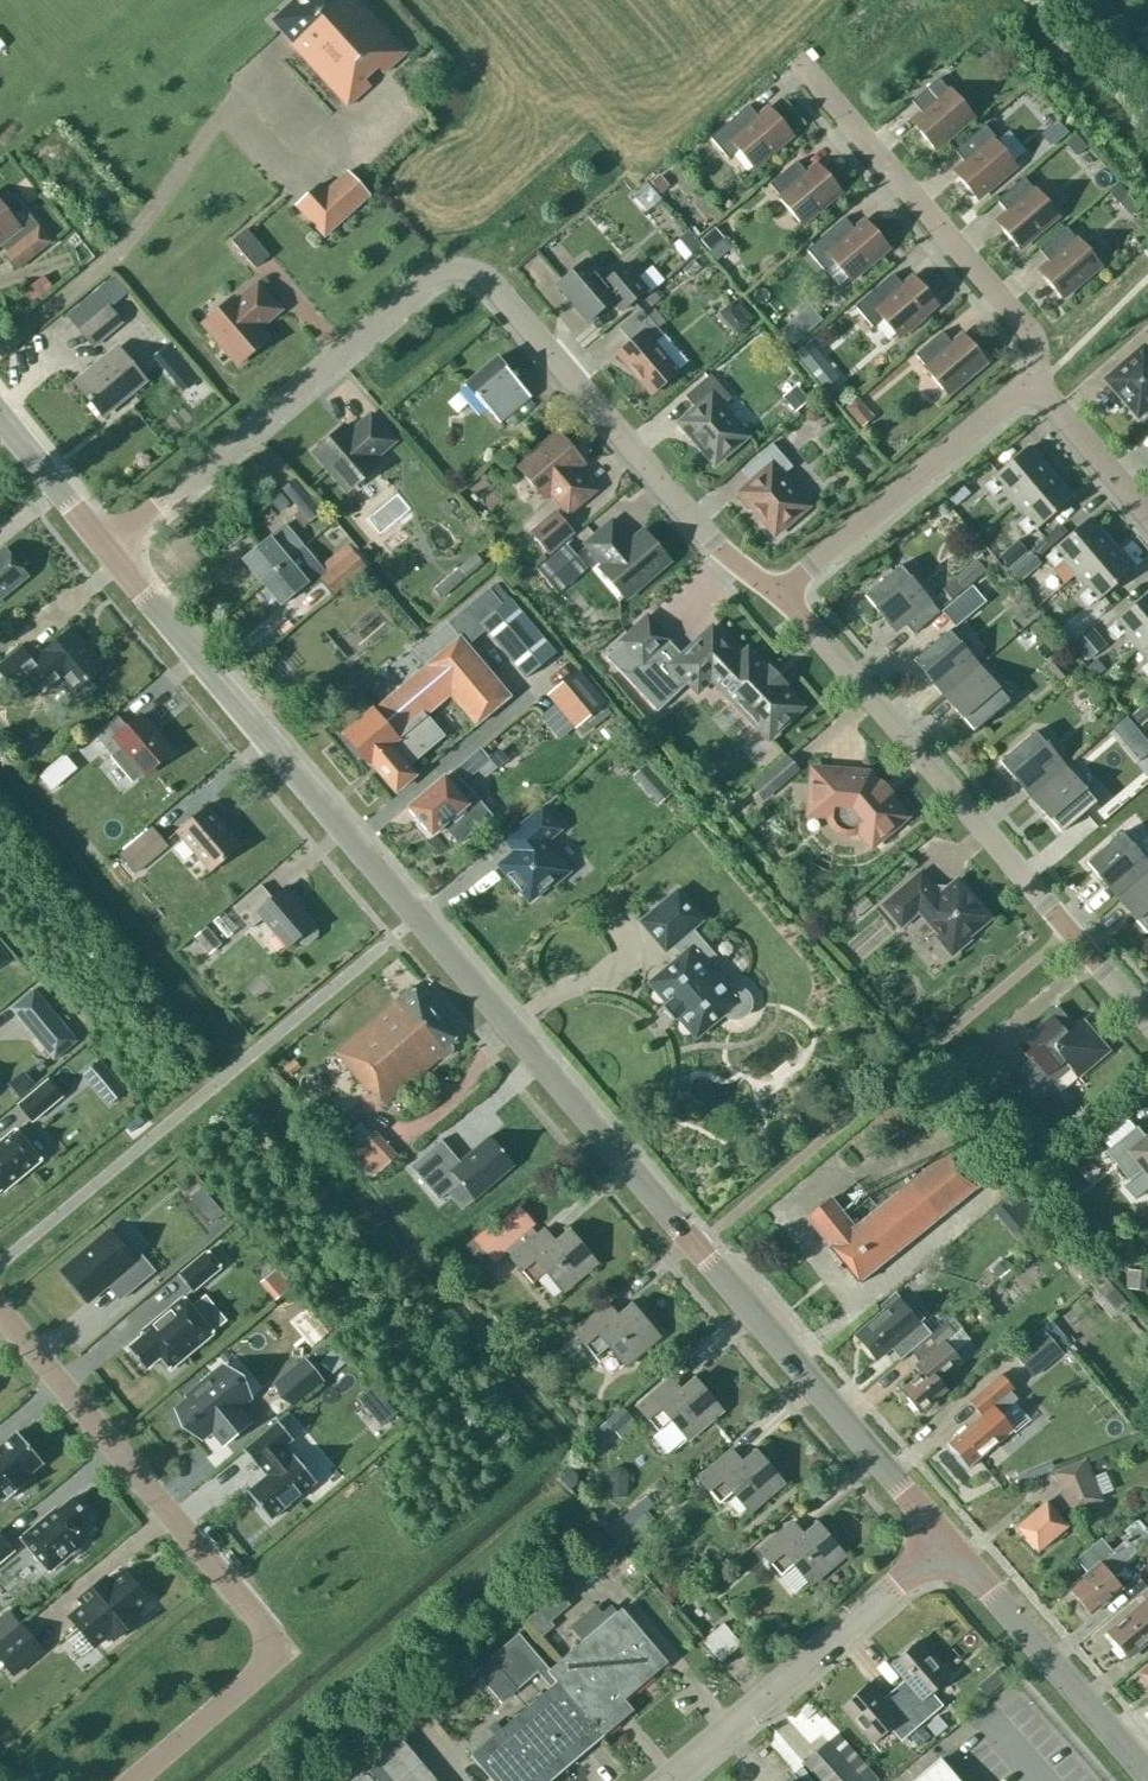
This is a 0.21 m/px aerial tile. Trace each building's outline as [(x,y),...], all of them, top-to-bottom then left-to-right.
[(272,20),(277,25),(293,43),(291,44),(347,106),(370,85),(364,78),(377,66),(384,73),(407,52),(359,0),(294,0),(272,20)] [(926,141),(927,140),(934,149),(973,115),(950,89),(949,90),(939,78),(912,101),(922,113),(911,122),(919,131),(918,132),(926,141)] [(792,134),(785,125),(777,115),(777,116),(769,107),(758,116),(748,105),(710,138),(728,159),(738,150),(753,168),(792,134)] [(960,181),(968,190),(969,190),(976,198),(1016,165),(994,139),(996,137),(984,124),(954,150),(964,162),(953,172),(961,180),(960,181)] [(1066,143),(1077,156),(1088,146),(1077,133),(1066,143)] [(801,224),(840,190),(833,181),(825,171),(824,172),(817,164),(806,173),(796,161),(769,184),(780,196),(778,197),(801,224)] [(326,189),(319,181),(294,204),(323,236),(370,194),(347,169),(326,189)] [(1058,214),(1035,187),(1033,189),(1023,177),(996,200),(1007,212),(996,221),(1003,230),(1002,231),(1011,240),(1011,239),(1019,248),(1058,214)] [(1109,193),(1121,207),(1132,198),(1120,184),(1109,193)] [(2,244),(8,251),(4,254),(16,269),(51,242),(31,217),(20,226),(0,202),(0,245),(2,244)] [(806,250),(825,271),(834,263),(849,281),(889,247),(881,238),(882,238),(874,228),(873,229),(866,220),(855,229),(845,217),(806,250)] [(698,237),(707,249),(722,237),(713,226),(698,237)] [(1045,280),(1053,290),(1054,289),(1061,298),(1100,264),(1077,237),(1076,238),(1065,227),(1039,250),(1049,262),(1038,271),(1046,280),(1045,280)] [(246,229),(232,241),(255,268),(269,255),(246,229)] [(684,255),(694,248),(682,230),(672,237),(684,255)] [(590,319),(614,299),(623,310),(646,290),(624,264),(603,282),(585,260),(559,283),(590,319)] [(937,303),(929,295),(930,294),(922,285),(921,285),(914,276),(903,286),(893,274),(854,307),(873,328),(883,319),(897,337),(937,303)] [(233,299),(205,323),(237,360),(265,336),(257,327),(278,309),(257,285),(236,303),(233,299)] [(719,310),(738,328),(754,311),(735,293),(719,310)] [(109,306),(80,331),(93,346),(122,322),(109,306)] [(630,342),(618,352),(653,393),(677,373),(676,371),(686,362),(663,335),(664,335),(641,309),(619,328),(630,342)] [(947,394),(986,361),(979,352),(979,351),(972,342),(971,343),(963,334),(952,343),(942,331),(915,354),(925,366),(924,368),(947,394)] [(794,351),(816,378),(830,367),(808,340),(794,351)] [(118,347),(75,383),(102,416),(145,380),(118,347)] [(1127,402),(1125,404),(1138,418),(1147,409),(1147,353),(1143,348),(1107,379),(1127,402)] [(466,386),(500,423),(531,397),(497,357),(466,386)] [(696,409),(679,424),(690,437),(692,436),(715,462),(745,436),(721,407),(731,398),(711,374),(685,396),(696,409)] [(781,395),(795,410),(808,399),(795,383),(781,395)] [(864,396),(851,402),(858,418),(871,412),(864,396)] [(349,435),(342,426),(314,450),(345,487),(374,463),(370,459),(391,441),(370,417),(349,435)] [(522,465),(517,469),(541,497),(546,493),(550,489),(568,511),(592,490),(574,469),(583,461),(559,433),(522,465)] [(780,477),(792,466),(772,443),(741,469),(752,482),(739,494),(750,508),(752,506),(775,532),(805,506),(780,477)] [(1051,471),(1029,446),(993,477),(993,478),(984,485),(993,495),(1002,488),(1014,503),(1051,471)] [(1035,528),(1072,496),(1051,471),(1014,503),(1026,517),(1018,524),(1026,535),(1035,527),(1035,528)] [(282,488),(300,510),(311,501),(293,479),(282,488)] [(980,490),(971,479),(949,498),(958,509),(980,490)] [(528,530),(547,553),(574,531),(555,508),(528,530)] [(1112,543),(1090,518),(1054,549),(1045,557),(1054,567),(1063,560),(1075,574),(1112,543)] [(665,562),(641,534),(630,544),(612,523),(587,543),(605,564),(604,566),(628,594),(665,562)] [(269,537),(242,559),(261,582),(288,560),(303,547),(284,524),(269,537)] [(350,537),(360,549),(373,538),(362,526),(350,537)] [(1096,600),(1133,568),(1112,543),(1075,574),(1087,589),(1079,596),(1087,607),(1096,599),(1096,600)] [(320,579),(332,593),(365,565),(351,548),(324,571),(318,576),(320,579)] [(5,549),(0,553),(0,596),(26,575),(5,549)] [(952,576),(963,589),(985,569),(975,557),(952,576)] [(288,560),(261,582),(280,604),(306,582),(310,587),(320,579),(318,576),(324,571),(314,560),(308,565),(299,573),(288,560)] [(895,631),(904,623),(913,634),(939,611),(900,565),(864,595),(895,631)] [(411,676),(343,734),(368,763),(370,761),(395,790),(413,775),(405,765),(440,735),(424,716),(449,694),(475,725),(510,696),(493,676),(467,644),(485,629),(524,676),(525,677),(527,676),(554,652),(509,598),(500,604),(488,588),(414,650),(426,664),(411,676)] [(1116,622),(1107,629),(1116,640),(1125,632),(1137,647),(1147,637),(1147,594),(1116,622)] [(621,641),(606,656),(658,711),(689,681),(697,690),(711,677),(728,694),(750,718),(751,722),(757,728),(760,729),(768,737),(801,706),(782,686),(786,683),(778,676),(769,666),(766,669),(760,663),(747,650),(739,657),(712,628),(683,655),(647,617),(621,641)] [(1084,654),(1107,645),(1097,618),(1074,627),(1084,654)] [(0,664),(0,672),(15,690),(30,678),(39,688),(41,692),(59,678),(71,694),(73,692),(80,701),(96,688),(89,679),(104,667),(72,628),(40,655),(33,662),(21,647),(0,664)] [(913,660),(927,676),(943,695),(966,676),(979,665),(949,630),(913,660)] [(1137,647),(1147,660),(1147,637),(1137,647)] [(1040,668),(1054,683),(1070,670),(1056,654),(1040,668)] [(979,665),(966,676),(943,695),(974,730),(1009,700),(979,665)] [(609,712),(602,703),(604,701),(576,668),(546,694),(573,726),(575,725),(583,735),(609,712)] [(118,715),(95,735),(112,755),(111,756),(132,781),(142,772),(144,774),(172,751),(141,715),(127,727),(118,715)] [(1035,731),(1000,761),(1030,796),(1065,766),(1035,731)] [(480,749),(458,767),(467,778),(478,768),(485,776),(495,767),(480,749)] [(1130,794),(1147,779),(1147,762),(1141,754),(1115,776),(1130,794)] [(779,760),(750,784),(762,799),(791,774),(779,760)] [(646,764),(635,774),(647,787),(658,777),(646,764)] [(1030,796),(1060,832),(1096,801),(1065,766),(1030,796)] [(490,815),(453,771),(444,779),(443,778),(408,807),(431,834),(445,821),(460,839),(457,841),(458,842),(490,815)] [(871,843),(903,816),(868,775),(814,771),(811,812),(832,813),(832,819),(835,825),(840,829),(846,831),(853,830),(858,827),(871,843)] [(210,871),(241,845),(239,844),(246,838),(225,813),(218,819),(207,805),(176,831),(210,871)] [(543,844),(561,829),(542,807),(513,831),(523,844),(498,865),(529,901),(551,883),(553,886),(571,871),(558,856),(555,859),(543,844)] [(152,827),(119,855),(135,873),(167,845),(152,827)] [(1121,832),(1086,862),(1116,897),(1147,870),(1147,863),(1121,832)] [(1116,897),(1147,933),(1147,931),(1147,870),(1116,897)] [(970,939),(966,936),(988,917),(958,881),(946,891),(944,889),(936,888),(933,891),(918,874),(882,905),(900,926),(919,910),(940,934),(936,937),(952,955),(970,939)] [(295,902),(298,899),(287,886),(272,898),(261,885),(233,908),(250,928),(262,918),(287,947),(297,939),(301,943),(307,944),(316,937),(317,930),(313,925),(314,924),(295,902)] [(715,956),(692,929),(703,920),(677,889),(640,921),(665,951),(673,945),(681,955),(648,983),(667,1004),(662,1008),(673,1020),(677,1017),(695,1038),(724,1013),(730,1017),(736,1018),(742,1016),(747,1013),(749,1007),(750,1001),(748,995),(744,991),(738,989),(732,989),(726,991),(704,965),(715,956)] [(193,935),(208,953),(220,943),(205,925),(193,935)] [(8,956),(0,946),(0,963),(8,956)] [(458,1042),(411,987),(334,1051),(368,1091),(370,1089),(383,1105),(437,1059),(435,1057),(439,1054),(441,1056),(458,1042)] [(10,1007),(53,1059),(77,1039),(34,988),(10,1007)] [(1102,1050),(1079,1022),(1075,1026),(1057,1005),(1029,1029),(1041,1043),(1041,1049),(1010,1075),(1032,1101),(1071,1069),(1075,1073),(1102,1050)] [(48,1080),(18,1104),(32,1121),(61,1096),(48,1080)] [(1147,1138),(1137,1125),(1106,1151),(1130,1180),(1146,1167),(1147,1170),(1147,1138)] [(11,1132),(0,1141),(0,1190),(2,1188),(4,1190),(40,1160),(15,1129),(11,1132)] [(441,1139),(410,1166),(439,1199),(463,1177),(480,1196),(515,1165),(489,1135),(460,1161),(441,1139)] [(949,1148),(912,1178),(854,1225),(832,1198),(807,1218),(829,1245),(827,1247),(858,1285),(860,1283),(860,1282),(941,1216),(942,1217),(980,1186),(949,1148)] [(1002,1179),(993,1186),(1000,1194),(1009,1187),(1002,1179)] [(1016,1194),(998,1208),(1008,1221),(1026,1206),(1016,1194)] [(214,1202),(203,1212),(213,1223),(223,1213),(214,1202)] [(519,1204),(477,1240),(493,1259),(535,1223),(519,1204)] [(545,1229),(511,1258),(532,1283),(545,1272),(562,1291),(596,1262),(568,1228),(554,1240),(545,1229)] [(127,1251),(109,1230),(61,1270),(88,1301),(117,1277),(129,1291),(155,1270),(134,1246),(127,1251)] [(178,1275),(192,1291),(221,1267),(208,1251),(178,1275)] [(1006,1257),(991,1270),(996,1276),(1011,1263),(1006,1257)] [(881,1305),(886,1310),(855,1336),(875,1359),(890,1347),(900,1359),(930,1334),(920,1321),(924,1318),(909,1301),(905,1305),(895,1294),(881,1305)] [(184,1296),(140,1332),(142,1335),(127,1348),(145,1369),(160,1357),(170,1369),(214,1333),(184,1296)] [(608,1304),(574,1332),(595,1357),(608,1346),(625,1365),(659,1336),(631,1302),(617,1314),(608,1304)] [(927,1368),(901,1390),(919,1412),(947,1389),(938,1379),(961,1360),(946,1343),(956,1335),(945,1322),(912,1350),(927,1368)] [(1039,1326),(1011,1350),(1021,1363),(1050,1339),(1039,1326)] [(305,1359),(276,1384),(293,1404),(322,1379),(305,1359)] [(238,1383),(224,1366),(187,1396),(189,1398),(177,1408),(178,1409),(174,1411),(185,1424),(188,1421),(202,1437),(213,1428),(225,1443),(248,1423),(236,1408),(249,1398),(238,1384),(238,1383)] [(1016,1398),(1009,1390),(1013,1387),(999,1371),(967,1399),(981,1415),(946,1445),(966,1469),(997,1443),(1012,1429),(998,1412),(1016,1398)] [(670,1377),(637,1407),(658,1431),(671,1420),(687,1439),(722,1410),(694,1376),(680,1388),(670,1377)] [(622,1406),(587,1436),(595,1445),(614,1429),(621,1437),(637,1423),(630,1415),(622,1406)] [(293,1438),(278,1421),(243,1450),(258,1467),(260,1466),(267,1475),(247,1492),(270,1519),(320,1478),(297,1450),(293,1453),(285,1445),(293,1438)] [(2,1497),(5,1500),(29,1480),(26,1477),(43,1462),(17,1431),(0,1446),(0,1498),(2,1497)] [(732,1450),(699,1478),(720,1503),(733,1492),(749,1511),(783,1482),(755,1448),(741,1460),(732,1450)] [(1084,1460),(1052,1472),(1059,1489),(1041,1505),(1015,1527),(1036,1552),(1055,1536),(1058,1539),(1066,1533),(1063,1530),(1067,1526),(1057,1514),(1067,1506),(1069,1512),(1100,1499),(1084,1460)] [(619,1515),(627,1524),(650,1504),(642,1495),(619,1515)] [(21,1537),(49,1571),(84,1542),(73,1529),(88,1516),(73,1497),(57,1510),(55,1508),(21,1537)] [(1141,1548),(1147,1542),(1147,1532),(1137,1519),(1124,1530),(1129,1535),(1112,1551),(1100,1538),(1077,1559),(1088,1572),(1068,1589),(1091,1614),(1123,1587),(1107,1569),(1113,1564),(1116,1568),(1140,1548),(1141,1548)] [(793,1522),(759,1551),(794,1591),(807,1580),(810,1584),(845,1554),(816,1520),(802,1532),(793,1522)] [(0,1533),(0,1563),(15,1551),(0,1533)] [(149,1600),(124,1570),(110,1582),(106,1577),(80,1599),(84,1604),(70,1616),(94,1646),(109,1634),(113,1639),(139,1617),(135,1612),(149,1600)] [(1107,1632),(1128,1656),(1147,1639),(1147,1585),(1141,1591),(1147,1598),(1138,1606),(1107,1632)] [(582,1721),(590,1731),(597,1726),(604,1735),(618,1722),(609,1712),(668,1662),(622,1607),(616,1612),(609,1605),(601,1612),(593,1604),(569,1625),(582,1640),(563,1656),(592,1691),(577,1703),(588,1715),(582,1721)] [(538,1607),(526,1617),(541,1635),(553,1625),(538,1607)] [(723,1623),(702,1641),(720,1662),(742,1644),(723,1623)] [(21,1625),(0,1642),(0,1658),(13,1674),(42,1650),(21,1625)] [(590,1731),(582,1721),(588,1715),(577,1703),(592,1691),(563,1656),(549,1668),(519,1632),(490,1656),(517,1688),(538,1671),(550,1686),(470,1754),(493,1780),(549,1780),(604,1735),(597,1726),(590,1731)] [(893,1689),(922,1722),(931,1714),(942,1726),(952,1717),(931,1692),(949,1677),(918,1640),(891,1664),(905,1680),(893,1689)] [(998,1668),(988,1677),(997,1687),(1007,1679),(998,1668)] [(890,1727),(901,1740),(922,1722),(893,1689),(882,1699),(869,1682),(841,1706),(872,1742),(890,1727)] [(370,1753),(394,1780),(439,1780),(396,1731),(370,1753)] [(878,1779),(838,1732),(793,1772),(801,1780),(876,1780),(878,1779)] [(938,1761),(915,1780),(955,1780),(938,1761)]
